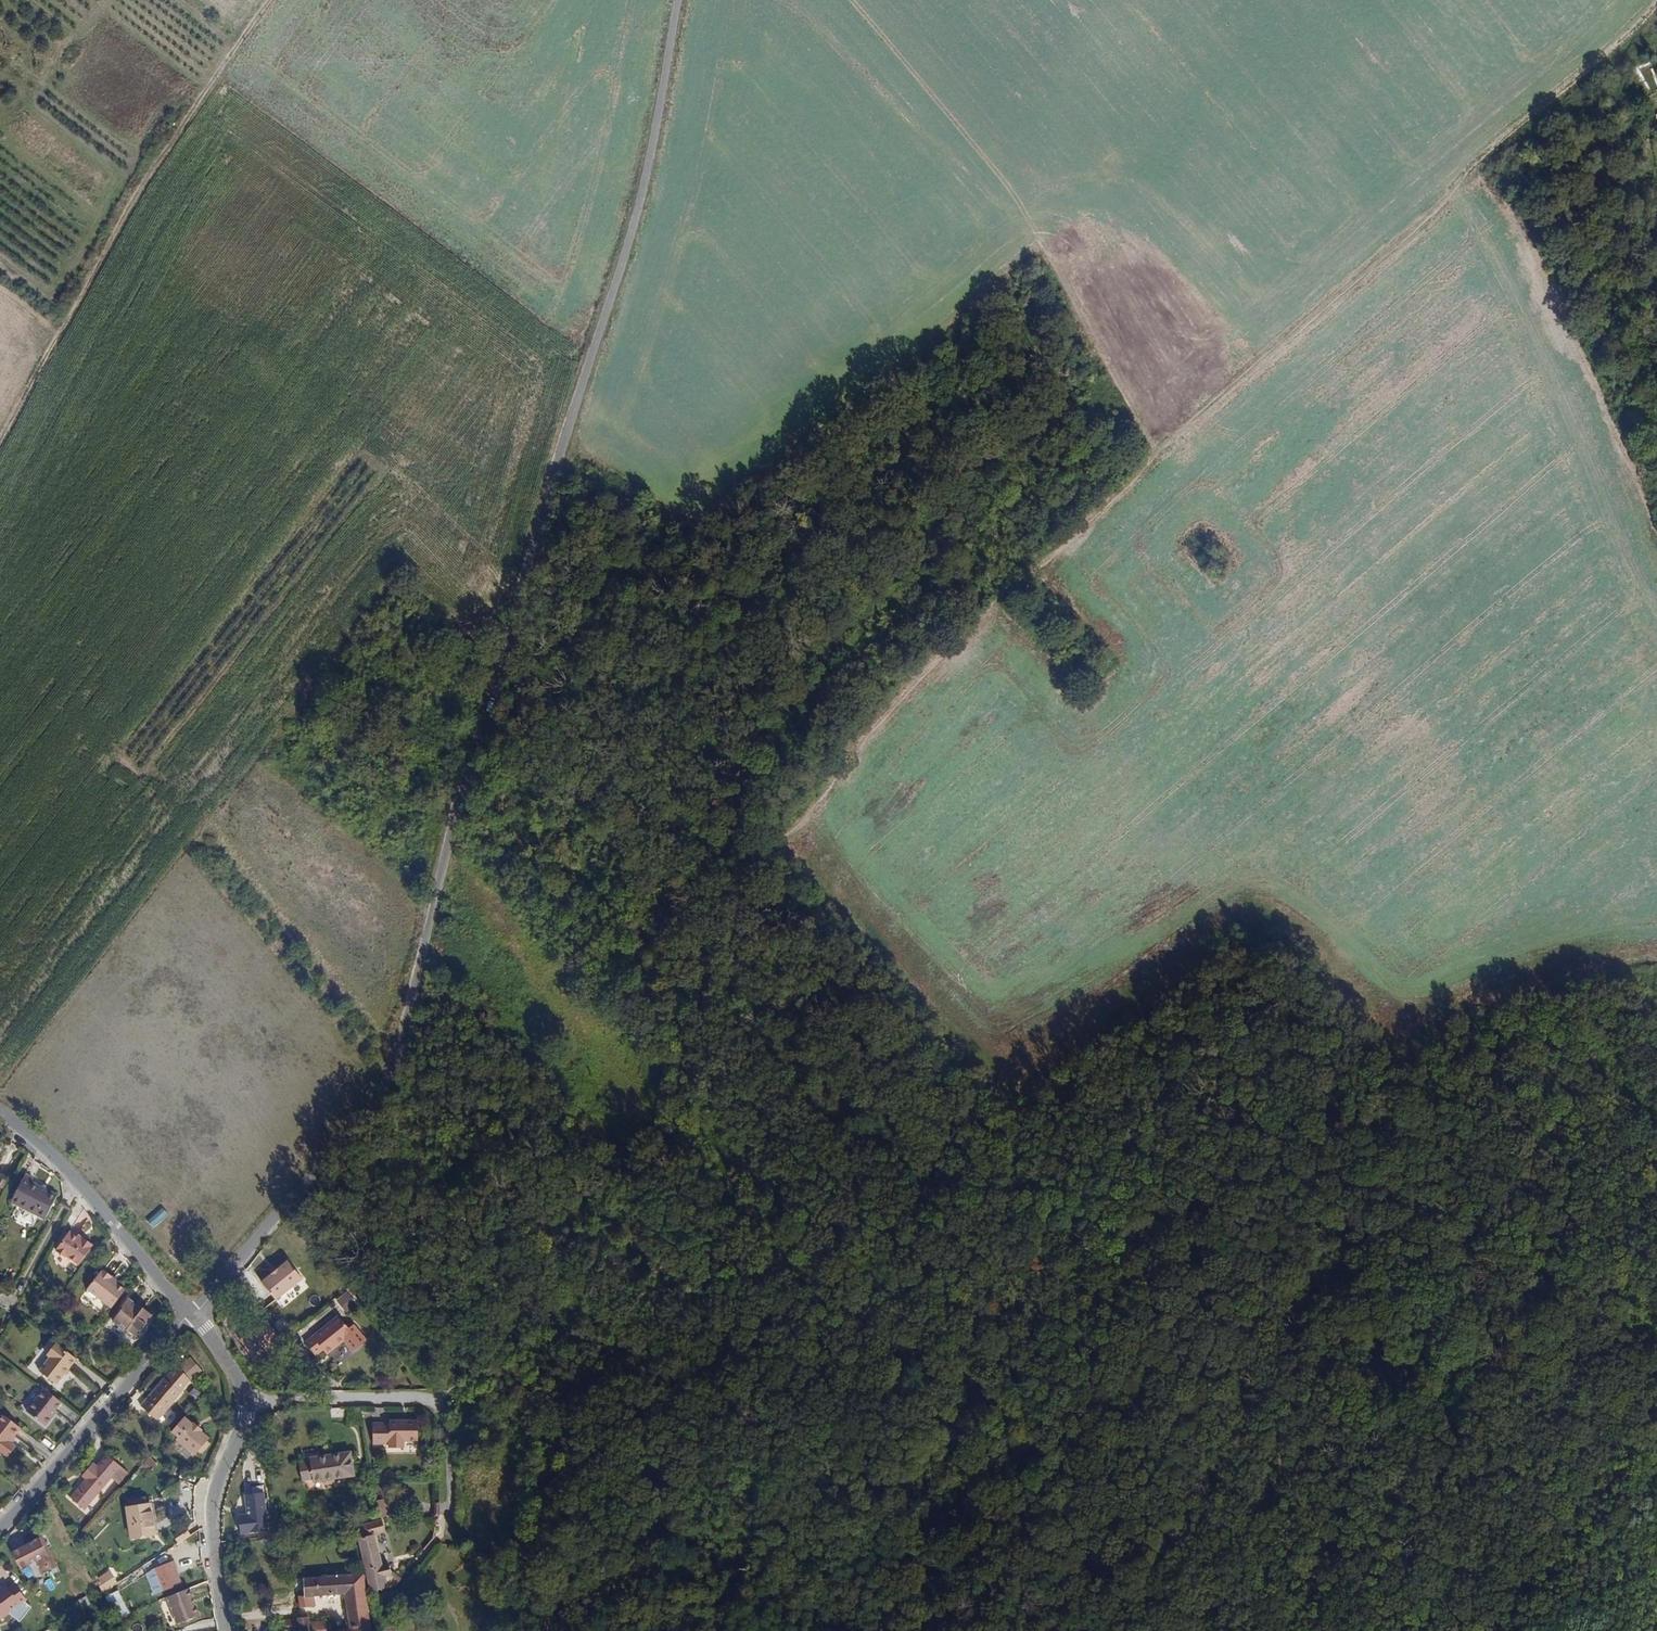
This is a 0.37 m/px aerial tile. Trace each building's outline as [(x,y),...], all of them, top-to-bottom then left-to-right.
[(1645,120),(1651,137),(1656,135),(1656,115),(1645,120)] [(140,1084),(146,1078),(132,1065),(126,1072),(140,1084)] [(20,1174),(5,1200),(19,1208),(16,1214),(17,1217),(22,1220),(25,1220),(28,1214),(38,1219),(51,1197),(27,1182),(28,1179),(20,1174)] [(70,1231),(56,1253),(66,1259),(67,1257),(81,1265),(95,1242),(83,1236),(82,1238),(70,1231)] [(291,1264),(264,1285),(278,1302),(304,1281),(291,1264)] [(86,1291),(110,1311),(125,1292),(110,1281),(112,1278),(104,1272),(102,1274),(101,1272),(86,1291)] [(336,1300),(346,1312),(357,1304),(347,1291),(336,1300)] [(122,1309),(112,1322),(118,1328),(117,1329),(125,1335),(128,1332),(137,1339),(146,1328),(144,1327),(152,1317),(142,1310),(140,1312),(126,1301),(121,1308),(122,1309)] [(349,1332),(340,1320),(309,1344),(319,1356),(323,1353),(327,1358),(334,1352),(333,1351),(338,1348),(339,1348),(344,1344),(353,1355),(367,1345),(354,1328),(349,1332)] [(266,1355),(251,1337),(246,1342),(261,1359),(266,1355)] [(31,1370),(34,1372),(42,1379),(63,1353),(49,1343),(31,1370)] [(189,1356),(178,1366),(189,1378),(200,1369),(189,1356)] [(178,1366),(173,1372),(188,1383),(190,1380),(189,1378),(178,1366)] [(188,1383),(173,1372),(166,1380),(164,1379),(140,1408),(157,1422),(181,1394),(179,1393),(188,1383)] [(54,1400),(38,1387),(20,1410),(39,1425),(46,1416),(43,1414),(54,1400)] [(0,1420),(0,1441),(13,1424),(3,1416),(0,1420)] [(181,1418),(168,1432),(175,1437),(173,1439),(192,1456),(206,1439),(181,1418)] [(404,1444),(418,1444),(418,1425),(391,1424),(391,1427),(376,1427),(375,1444),(391,1444),(391,1451),(404,1452),(404,1444)] [(65,1482),(78,1495),(108,1464),(90,1447),(77,1461),(81,1465),(65,1482)] [(350,1456),(309,1461),(312,1484),(354,1479),(350,1456)] [(310,1480),(308,1465),(299,1466),(300,1481),(310,1480)] [(125,1491),(129,1525),(139,1524),(139,1520),(152,1519),(150,1489),(146,1489),(145,1484),(133,1485),(125,1491)] [(391,1484),(376,1487),(380,1503),(395,1500),(391,1484)] [(247,1514),(238,1515),(241,1535),(269,1532),(265,1492),(245,1494),(247,1514)] [(178,1516),(166,1524),(168,1526),(179,1517),(178,1516)] [(179,1517),(168,1526),(171,1531),(183,1524),(179,1517)] [(359,1538),(371,1589),(398,1582),(403,1574),(397,1571),(396,1572),(391,1568),(389,1559),(383,1560),(376,1534),(386,1532),(384,1520),(365,1525),(367,1536),(364,1537),(359,1538)] [(39,1523),(8,1540),(17,1556),(33,1547),(39,1557),(54,1550),(39,1523)] [(158,1579),(176,1572),(170,1559),(171,1558),(167,1548),(149,1556),(158,1579)] [(54,1550),(39,1557),(41,1560),(55,1552),(54,1550)] [(20,1592),(19,1591),(24,1587),(11,1570),(6,1574),(4,1572),(0,1575),(0,1606),(20,1592)] [(112,1571),(98,1580),(105,1591),(119,1582),(112,1571)] [(365,1573),(303,1578),(304,1596),(313,1596),(313,1598),(347,1594),(348,1610),(368,1608),(367,1593),(365,1573)] [(182,1577),(161,1585),(172,1612),(193,1603),(189,1592),(187,1593),(184,1586),(186,1585),(182,1577)] [(107,1597),(120,1620),(132,1614),(120,1591),(107,1597)] [(314,1608),(313,1598),(313,1596),(304,1596),(299,1597),(301,1610),(314,1608)] [(348,1610),(348,1623),(370,1622),(368,1608),(348,1610)] [(308,1623),(308,1618),(296,1619),(296,1621),(297,1630),(309,1630),(308,1623)] [(296,1621),(281,1622),(282,1630),(297,1630),(296,1621)] [(331,1622),(308,1623),(309,1630),(332,1630),(331,1622)] [(349,1630),(370,1630),(370,1622),(348,1623),(349,1630)]
